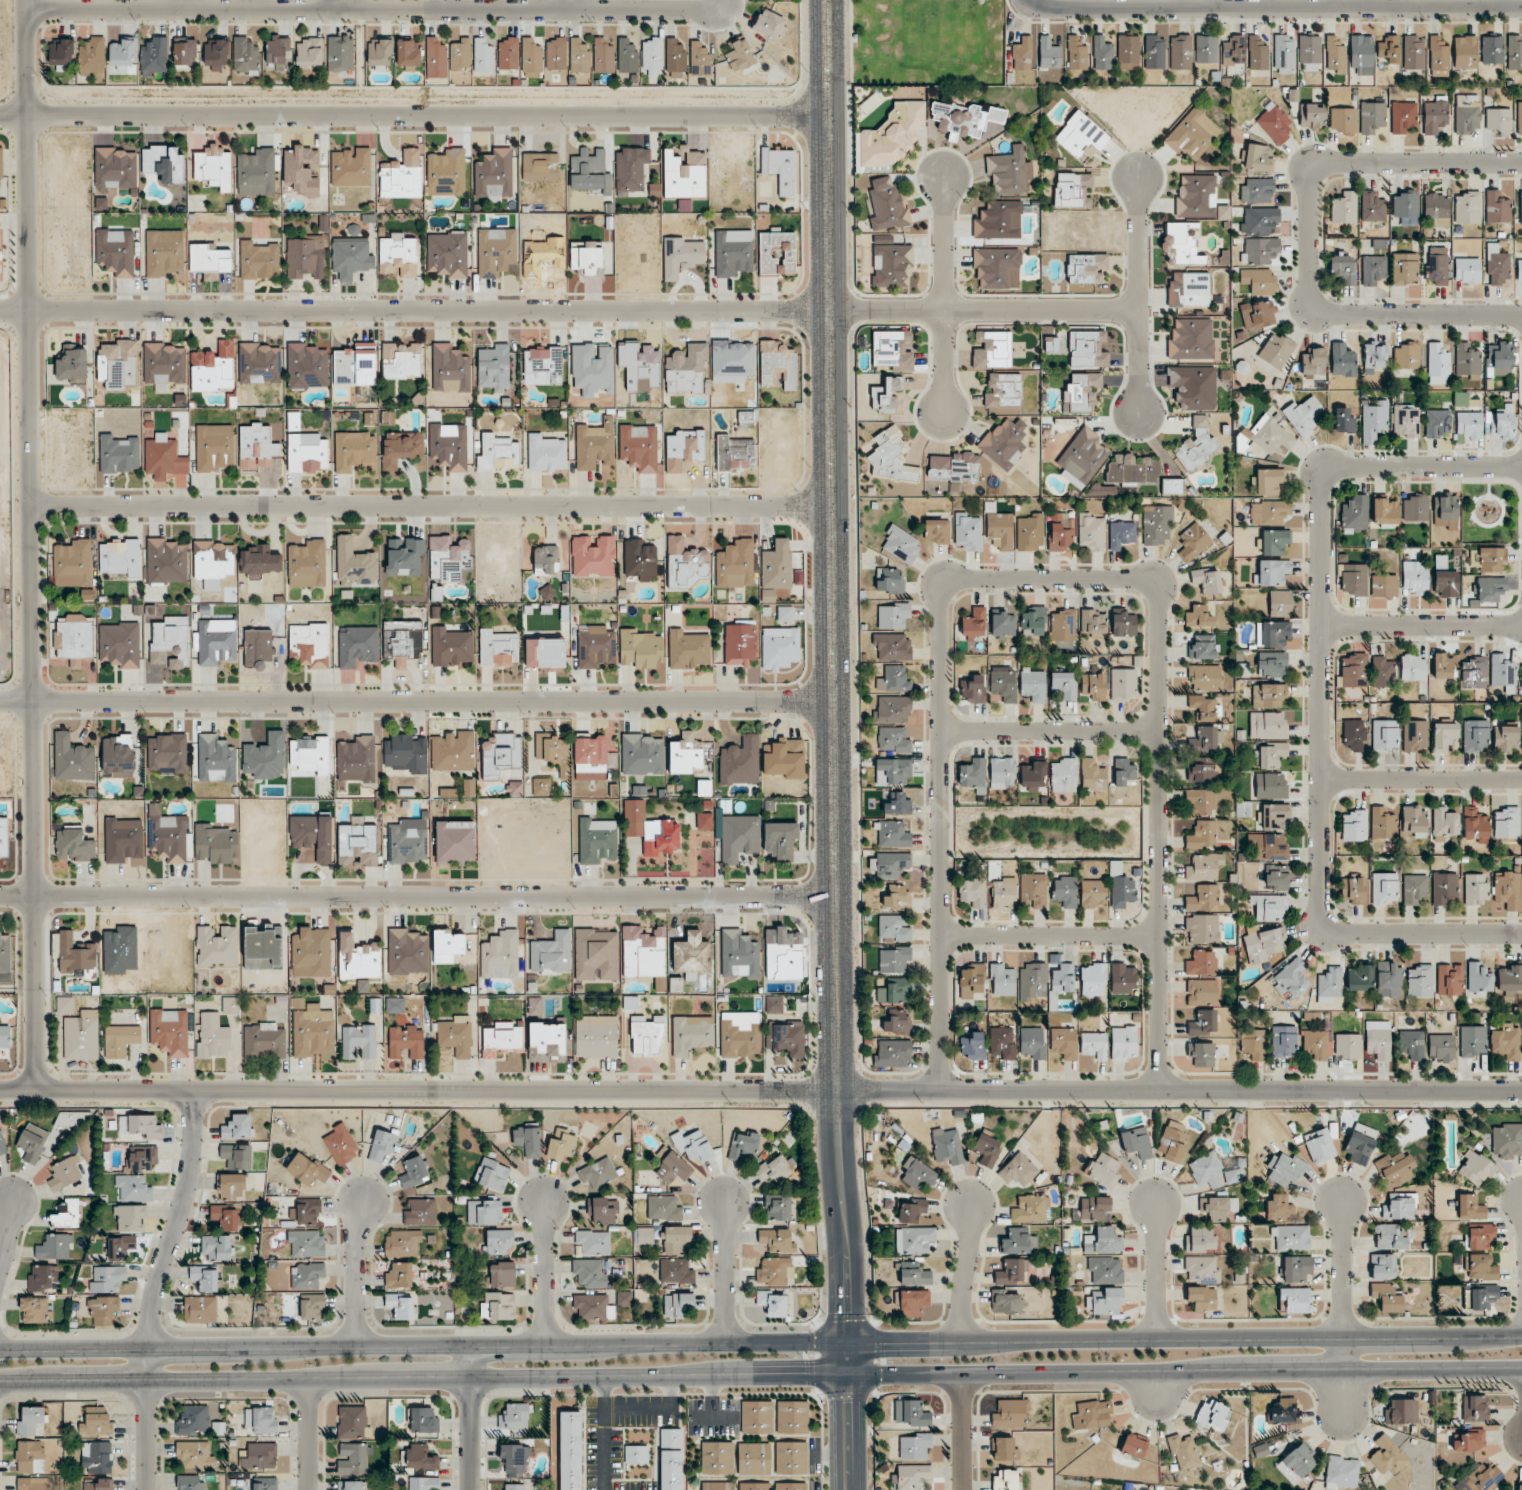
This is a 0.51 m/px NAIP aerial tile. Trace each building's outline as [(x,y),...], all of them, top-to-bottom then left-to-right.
[(787,18),(761,7),(751,29),(777,41),(787,18)] [(1040,68),(1060,68),(1061,46),(1050,46),(1050,36),(1040,35),(1040,68)] [(1069,70),(1088,70),(1087,46),(1079,46),(1079,35),(1068,35),(1069,70)] [(1104,35),(1094,35),(1094,70),(1112,70),(1113,44),(1104,44),(1104,35)] [(1139,70),(1140,36),(1118,35),(1118,69),(1139,70)] [(1222,42),(1222,64),(1244,64),(1243,35),(1230,36),(1230,42),(1222,42)] [(1249,69),(1267,70),(1268,43),(1259,43),(1259,35),(1249,35),(1249,69)] [(1326,72),(1346,72),(1346,46),(1338,45),(1338,35),(1326,35),(1326,72)] [(1373,75),(1373,36),(1350,35),(1349,68),(1356,68),(1356,74),(1373,75)] [(1399,35),(1385,35),(1385,42),(1377,42),(1377,57),(1386,58),(1386,63),(1398,63),(1399,35)] [(1423,35),(1402,36),(1403,70),(1424,69),(1423,35)] [(1449,70),(1449,46),(1442,46),(1442,35),(1429,35),(1429,70),(1449,70)] [(167,36),(149,36),(149,46),(140,46),(140,74),(167,74),(167,36)] [(259,76),(259,47),(251,47),(251,36),(234,36),(234,76),(259,76)] [(265,63),(289,63),(289,36),(265,36),(265,63)] [(355,78),(355,36),(329,36),(329,78),(355,78)] [(730,43),(733,51),(725,54),(734,77),(759,67),(747,36),(730,43)] [(1016,70),(1032,70),(1032,36),(1021,36),(1021,43),(1016,43),(1016,70)] [(1164,69),(1164,36),(1145,36),(1145,69),(1164,69)] [(1170,69),(1190,70),(1191,36),(1171,36),(1170,69)] [(1217,63),(1217,36),(1195,36),(1195,63),(1217,63)] [(1274,74),(1293,74),(1293,36),(1274,36),(1274,74)] [(1320,36),(1299,36),(1299,71),(1319,71),(1320,36)] [(1453,36),(1453,68),(1477,69),(1477,36),(1453,36)] [(1504,63),(1503,36),(1481,36),(1482,64),(1504,63)] [(1508,36),(1507,69),(1521,69),(1521,36),(1508,36)] [(104,75),(104,37),(87,37),(87,46),(79,46),(79,76),(104,75)] [(437,45),(437,37),(426,37),(426,78),(446,78),(446,45),(437,45)] [(518,69),(518,37),(498,37),(498,69),(518,69)] [(522,77),(542,77),(542,47),(533,47),(533,37),(522,37),(522,77)] [(566,37),(546,37),(546,70),(566,70),(566,37)] [(570,72),(590,72),(590,46),(580,46),(580,37),(570,37),(570,72)] [(594,72),(613,72),(613,44),(605,44),(605,37),(594,37),(594,72)] [(662,37),(642,37),(642,76),(662,76),(662,37)] [(196,69),(196,38),(173,38),(173,69),(196,69)] [(322,70),(322,38),(297,38),(297,70),(322,70)] [(470,38),(449,38),(449,70),(470,70),(470,38)] [(474,38),(474,72),(494,72),(494,47),(484,47),(484,38),(474,38)] [(618,73),(638,73),(638,47),(628,47),(628,38),(618,38),(618,73)] [(666,72),(686,72),(686,47),(676,47),(676,38),(666,38),(666,72)] [(73,39),(50,39),(50,70),(73,70),(73,39)] [(134,39),(110,39),(110,70),(134,70),(134,39)] [(228,39),(204,39),(204,70),(228,70),(228,39)] [(392,39),(368,39),(368,70),(392,70),(392,39)] [(397,70),(421,70),(421,40),(397,40),(397,70)] [(690,41),(690,76),(709,76),(709,49),(700,49),(700,41),(690,41)] [(1479,95),(1455,95),(1455,135),(1470,134),(1470,129),(1480,129),(1479,95)] [(925,101),(887,101),(887,130),(859,130),(858,171),(892,172),(892,160),(914,160),(914,128),(925,128),(925,101)] [(981,138),(984,122),(1003,125),(1006,110),(986,106),(985,109),(932,101),(929,119),(939,121),(937,131),(948,133),(947,141),(956,142),(958,134),(981,138)] [(1423,135),(1448,135),(1447,101),(1423,102),(1423,135)] [(1253,120),(1278,147),(1291,135),(1285,129),(1292,123),(1273,102),(1253,120)] [(1359,135),(1375,135),(1375,126),(1386,126),(1386,102),(1360,102),(1359,135)] [(1416,102),(1391,102),(1391,134),(1407,134),(1407,126),(1417,126),(1416,102)] [(1300,103),(1299,128),(1323,129),(1324,104),(1300,103)] [(1193,162),(1222,131),(1194,106),(1162,142),(1176,155),(1181,151),(1193,162)] [(1356,132),(1356,108),(1330,108),(1330,132),(1356,132)] [(1511,131),(1511,108),(1485,109),(1485,132),(1511,131)] [(1092,159),(1110,137),(1077,110),(1053,139),(1077,159),(1083,152),(1092,159)] [(221,144),(204,143),(203,154),(194,153),(193,183),(217,183),(217,194),(231,194),(231,153),(221,153),(221,144)] [(1015,144),(1016,193),(1027,193),(1027,179),(1033,179),(1033,161),(1024,162),(1024,144),(1015,144)] [(1268,146),(1247,144),(1244,172),(1272,175),(1274,159),(1266,158),(1268,146)] [(295,196),(319,197),(319,145),(284,145),(284,186),(295,186),(295,196)] [(184,184),(184,154),(178,154),(178,146),(142,146),(142,174),(163,174),(163,184),(184,184)] [(94,188),(137,188),(137,147),(94,147),(94,188)] [(370,186),(370,147),(331,147),(331,186),(370,186)] [(570,192),(611,192),(611,172),(603,172),(603,149),(591,149),(591,147),(580,147),(580,156),(570,156),(570,192)] [(616,192),(640,192),(640,169),(650,169),(650,147),(616,147),(616,192)] [(795,147),(761,147),(761,175),(778,175),(778,197),(795,197),(795,147)] [(275,195),(275,148),(248,148),(248,155),(237,155),(237,195),(275,195)] [(420,198),(421,148),(400,148),(400,160),(380,160),(380,197),(420,198)] [(513,148),(493,148),(493,157),(474,157),(474,197),(514,197),(513,148)] [(663,198),(706,198),(706,152),(685,152),(685,158),(673,158),(673,149),(663,149),(663,198)] [(522,181),(558,181),(558,153),(522,153),(522,181)] [(1079,186),(1093,186),(1093,174),(1079,174),(1079,186)] [(1177,217),(1215,218),(1216,176),(1178,175),(1177,217)] [(872,230),(911,226),(906,184),(892,185),(891,176),(867,179),(872,230)] [(1274,178),(1246,179),(1247,204),(1269,203),(1269,193),(1274,193),(1274,178)] [(1357,191),(1342,190),(1342,199),(1331,199),(1330,222),(1356,223),(1357,191)] [(1361,221),(1386,221),(1386,199),(1377,199),(1377,190),(1360,191),(1361,221)] [(1511,222),(1511,198),(1501,198),(1501,190),(1485,190),(1486,222),(1511,222)] [(1480,223),(1480,193),(1455,193),(1454,223),(1480,223)] [(1418,194),(1392,194),(1392,217),(1418,217),(1418,194)] [(1436,219),(1436,227),(1450,226),(1449,195),(1423,195),(1424,219),(1436,219)] [(973,240),(1021,240),(1021,201),(984,201),(984,212),(973,212),(973,240)] [(1280,208),(1244,208),(1244,224),(1240,224),(1240,235),(1272,235),(1272,222),(1279,222),(1280,208)] [(1205,264),(1205,256),(1194,255),(1194,231),(1195,231),(1196,223),(1165,223),(1164,264),(1205,264)] [(133,279),(133,229),(95,229),(95,269),(113,269),(113,279),(133,279)] [(478,279),(500,279),(500,268),(517,268),(517,229),(478,229),(478,279)] [(468,231),(427,230),(427,269),(437,269),(437,279),(467,279),(468,231)] [(184,231),(144,231),(144,277),(174,277),(174,269),(184,269),(184,231)] [(753,231),(715,231),(715,278),(736,278),(736,269),(753,269),(753,231)] [(286,279),(325,279),(325,235),(286,235),(286,279)] [(872,287),(909,288),(909,279),(915,279),(915,245),(893,245),(893,235),(872,235),(872,287)] [(417,278),(417,238),(379,238),(379,278),(390,278),(390,269),(399,269),(399,278),(417,278)] [(1241,265),(1271,265),(1271,256),(1279,256),(1279,239),(1245,238),(1245,253),(1241,252),(1241,265)] [(279,279),(279,240),(240,240),(240,279),(279,279)] [(332,272),(342,272),(342,281),(353,281),(353,271),(374,271),(374,250),(365,250),(365,241),(332,241),(332,272)] [(602,276),(602,242),(580,242),(580,249),(571,249),(571,272),(579,272),(579,276),(602,276)] [(1498,243),(1487,243),(1487,285),(1508,285),(1508,253),(1498,253),(1498,243)] [(202,279),(218,279),(218,273),(231,272),(231,251),(221,252),(221,244),(189,244),(190,272),(202,272),(202,279)] [(1447,247),(1427,247),(1426,284),(1447,284),(1447,247)] [(973,290),(1019,290),(1019,250),(973,250),(973,290)] [(1418,253),(1392,254),(1393,284),(1418,283),(1418,253)] [(1068,284),(1103,283),(1103,270),(1109,270),(1108,254),(1067,255),(1068,284)] [(1355,256),(1329,255),(1329,275),(1345,275),(1344,285),(1354,286),(1355,256)] [(1387,256),(1362,256),(1362,286),(1376,287),(1376,278),(1386,278),(1387,256)] [(1480,283),(1480,258),(1454,258),(1454,283),(1480,283)] [(1250,295),(1275,296),(1276,276),(1270,276),(1270,269),(1251,269),(1250,295)] [(1209,307),(1209,273),(1173,272),(1173,281),(1168,281),(1167,306),(1209,307)] [(1277,321),(1269,299),(1239,310),(1247,331),(1277,321)] [(1213,359),(1213,319),(1173,319),(1173,340),(1167,340),(1168,359),(1213,359)] [(914,370),(914,351),(904,351),(904,341),(913,341),(913,331),(873,331),(873,370),(914,370)] [(1011,331),(973,331),(973,341),(982,341),(982,348),(973,348),(973,368),(1011,368),(1011,331)] [(1257,357),(1280,371),(1296,345),(1273,331),(1257,357)] [(1109,366),(1109,352),(1098,352),(1098,341),(1086,342),(1086,332),(1070,332),(1070,366),(1109,366)] [(234,339),(214,339),(214,350),(190,350),(190,392),(234,392),(234,339)] [(759,386),(770,386),(770,370),(785,370),(785,391),(796,391),(796,350),(785,350),(785,340),(760,340),(759,386)] [(185,383),(185,342),(144,342),(144,383),(185,383)] [(239,383),(281,383),(281,342),(239,342),(239,383)] [(287,389),(328,389),(329,352),(317,352),(317,342),(287,342),(287,389)] [(333,352),(333,385),(377,385),(377,342),(353,342),(353,352),(333,352)] [(432,392),(470,392),(470,352),(451,352),(451,342),(432,342),(432,392)] [(665,352),(665,394),(707,393),(706,342),(686,343),(686,352),(665,352)] [(1355,376),(1356,352),(1345,351),(1346,342),(1331,342),(1330,375),(1355,376)] [(1388,367),(1387,342),(1362,343),(1363,368),(1388,367)] [(1428,385),(1450,384),(1450,350),(1442,351),(1442,342),(1427,342),(1428,385)] [(1480,375),(1480,348),(1471,347),(1471,342),(1456,342),(1455,374),(1480,375)] [(1487,376),(1511,376),(1510,342),(1486,342),(1487,376)] [(421,343),(382,343),(382,380),(421,380),(421,343)] [(1394,343),(1393,368),(1419,369),(1420,344),(1394,343)] [(509,393),(509,344),(488,344),(488,353),(478,353),(478,385),(487,385),(487,393),(509,393)] [(524,346),(524,385),(562,385),(562,346),(524,346)] [(87,347),(66,347),(66,358),(56,358),(56,381),(87,381),(87,347)] [(1302,354),(1301,374),(1324,375),(1325,348),(1309,348),(1309,354),(1302,354)] [(1020,409),(1021,374),(984,373),(984,408),(1020,409)] [(1102,373),(1071,374),(1071,384),(1064,384),(1064,404),(1069,404),(1069,413),(1089,412),(1089,406),(1096,406),(1095,388),(1102,388),(1102,373)] [(901,413),(901,376),(882,376),(882,386),(871,386),(871,413),(901,413)] [(1468,392),(1454,392),(1453,406),(1467,406),(1468,392)] [(1301,436),(1329,416),(1313,395),(1298,406),(1294,401),(1282,411),(1301,436)] [(1361,445),(1376,445),(1377,431),(1388,431),(1388,400),(1376,400),(1376,404),(1361,404),(1361,445)] [(1484,436),(1514,437),(1514,404),(1503,403),(1503,412),(1484,412),(1484,436)] [(1419,436),(1419,406),(1393,406),(1393,437),(1419,436)] [(1349,408),(1335,407),(1335,432),(1354,433),(1355,417),(1349,417),(1349,408)] [(738,428),(757,428),(757,410),(738,410),(738,428)] [(1450,433),(1450,410),(1425,410),(1425,438),(1441,438),(1441,433),(1450,433)] [(1464,443),(1463,438),(1482,437),(1481,411),(1455,412),(1456,443),(1464,443)] [(288,429),(299,429),(299,412),(288,412),(288,429)] [(1247,438),(1275,457),(1273,460),(1279,465),(1298,438),(1264,414),(1247,438)] [(605,425),(575,425),(575,471),(596,471),(596,461),(613,461),(613,415),(605,415),(605,425)] [(1005,473),(1029,447),(1019,438),(1030,426),(1020,417),(1014,424),(1005,416),(977,447),(1005,473)] [(467,472),(467,423),(429,423),(429,463),(448,463),(448,472),(467,472)] [(657,474),(657,424),(619,424),(619,465),(638,465),(638,474),(657,474)] [(196,425),(196,472),(234,472),(234,425),(196,425)] [(1056,463),(1064,469),(1060,475),(1074,485),(1077,480),(1086,486),(1109,453),(1094,442),(1099,436),(1083,425),(1056,463)] [(918,483),(920,467),(896,464),(901,433),(876,429),(870,476),(918,483)] [(704,431),(665,431),(665,474),(685,474),(685,463),(704,463),(704,431)] [(335,474),(355,474),(355,465),(377,465),(377,432),(335,432),(335,474)] [(382,473),(400,473),(400,460),(423,460),(423,432),(382,432),(382,473)] [(177,442),(167,442),(167,433),(155,433),(155,442),(145,442),(145,474),(155,473),(155,481),(167,481),(167,473),(177,473),(177,442)] [(520,441),(500,441),(500,433),(477,433),(477,470),(520,470),(520,441)] [(567,470),(567,442),(547,442),(547,433),(528,433),(528,470),(567,470)] [(100,474),(139,474),(139,435),(122,435),(122,434),(100,434),(100,474)] [(327,436),(288,437),(288,473),(328,472),(327,436)] [(755,472),(755,436),(716,436),(716,472),(755,472)] [(951,456),(929,456),(928,481),(979,482),(979,453),(951,452),(951,456)] [(1106,484),(1137,485),(1137,482),(1158,483),(1159,460),(1133,459),(1133,455),(1114,454),(1114,462),(1107,462),(1106,484)] [(1282,469),(1256,469),(1256,495),(1283,495),(1282,469)] [(1182,479),(1162,479),(1162,495),(1183,494),(1182,479)] [(1433,496),(1433,519),(1457,520),(1457,493),(1447,493),(1447,497),(1433,496)] [(1368,531),(1368,495),(1352,494),(1352,502),(1341,502),(1341,531),(1368,531)] [(1403,496),(1403,520),(1427,521),(1428,497),(1403,496)] [(1398,501),(1387,501),(1387,497),(1370,498),(1371,524),(1398,522),(1398,501)] [(1283,525),(1283,515),(1291,515),(1291,502),(1251,501),(1250,524),(1283,525)] [(1171,506),(1143,506),(1143,545),(1172,545),(1171,506)] [(981,551),(981,513),(955,513),(955,551),(981,551)] [(1013,513),(986,513),(986,540),(996,540),(996,551),(1013,551),(1013,513)] [(1043,513),(1030,513),(1030,517),(1017,517),(1017,549),(1044,549),(1043,513)] [(1050,551),(1073,551),(1074,513),(1051,513),(1050,551)] [(1105,517),(1079,517),(1078,549),(1105,550),(1105,517)] [(949,544),(949,520),(925,520),(925,544),(949,544)] [(1185,546),(1177,553),(1187,564),(1214,542),(1196,521),(1177,537),(1185,546)] [(1136,544),(1136,522),(1110,522),(1109,551),(1121,552),(1121,543),(1136,544)] [(878,549),(911,566),(923,541),(891,525),(878,549)] [(1291,544),(1290,530),(1261,530),(1262,556),(1285,556),(1284,544),(1291,544)] [(337,535),(337,584),(377,584),(377,554),(356,554),(356,535),(337,535)] [(615,578),(615,535),(572,535),(572,578),(615,578)] [(687,548),(687,535),(667,535),(668,589),(698,588),(698,578),(709,578),(709,547),(687,548)] [(146,538),(146,583),(187,583),(187,547),(177,547),(177,538),(146,538)] [(715,588),(753,588),(753,538),(734,538),(734,548),(715,548),(715,588)] [(761,588),(791,588),(791,538),(771,538),(771,548),(761,548),(761,588)] [(92,587),(92,539),(71,539),(71,547),(53,547),(53,587),(92,587)] [(624,539),(624,581),(657,581),(657,548),(646,548),(646,539),(624,539)] [(139,540),(100,540),(100,577),(139,577),(139,540)] [(193,579),(234,579),(234,540),(193,540),(193,579)] [(325,542),(288,542),(288,587),(325,587),(325,542)] [(271,554),(272,544),(249,544),(249,553),(240,553),(239,575),(282,576),(283,554),(271,554)] [(559,546),(534,546),(534,576),(559,576),(559,546)] [(1479,572),(1501,572),(1500,562),(1506,562),(1506,547),(1478,548),(1479,572)] [(1284,586),(1284,573),(1291,574),(1291,561),(1259,560),(1258,576),(1254,576),(1253,585),(1284,586)] [(1428,593),(1428,561),(1401,562),(1402,593),(1428,593)] [(1342,595),(1367,594),(1366,564),(1341,564),(1342,595)] [(876,594),(904,594),(904,569),(876,569),(876,594)] [(1220,569),(1191,570),(1191,584),(1201,584),(1202,594),(1221,593),(1220,569)] [(1458,597),(1458,571),(1432,571),(1433,597),(1458,597)] [(1397,597),(1397,576),(1371,575),(1371,596),(1397,597)] [(1498,601),(1498,592),(1507,592),(1506,577),(1478,578),(1478,585),(1474,585),(1475,602),(1498,601)] [(1270,617),(1292,617),(1291,590),(1269,591),(1270,617)] [(910,603),(878,603),(878,629),(910,629),(910,603)] [(1185,627),(1214,626),(1214,616),(1206,616),(1206,604),(1191,605),(1192,612),(1185,612),(1185,627)] [(778,622),(793,622),(793,606),(778,606),(778,622)] [(985,606),(973,606),(973,617),(961,617),(961,640),(985,640),(985,606)] [(1033,635),(1046,635),(1045,606),(1029,607),(1029,613),(1021,613),(1021,628),(1033,628),(1033,635)] [(1112,635),(1136,636),(1136,615),(1126,614),(1126,609),(1112,608),(1112,635)] [(1051,611),(1052,647),(1076,647),(1076,610),(1051,611)] [(1105,611),(1081,611),(1081,633),(1091,633),(1091,638),(1105,638),(1105,611)] [(992,638),(1016,638),(1016,612),(992,612),(992,638)] [(54,624),(54,660),(70,660),(70,669),(83,669),(83,659),(94,659),(94,623),(85,623),(85,614),(64,614),(64,624),(54,624)] [(189,617),(161,617),(161,625),(149,625),(149,668),(189,668),(189,617)] [(235,620),(195,620),(195,666),(235,666),(235,620)] [(724,665),(756,665),(756,620),(724,620),(724,665)] [(393,670),(407,670),(407,660),(423,660),(422,621),(383,621),(383,660),(393,660),(393,670)] [(139,622),(99,622),(99,658),(108,658),(108,669),(139,669),(139,622)] [(1291,622),(1257,622),(1256,647),(1284,647),(1285,638),(1291,638),(1291,622)] [(328,669),(328,624),(289,624),(289,660),(299,660),(299,669),(328,669)] [(339,669),(358,669),(358,660),(379,660),(379,626),(339,626),(339,669)] [(432,667),(473,667),(473,632),(454,632),(454,626),(432,626),(432,667)] [(578,669),(616,668),(616,626),(586,626),(586,634),(577,634),(578,669)] [(762,628),(762,671),(789,671),(789,662),(800,662),(800,628),(762,628)] [(619,669),(663,669),(663,638),(652,638),(652,629),(619,629),(619,669)] [(669,669),(711,669),(711,635),(691,635),(691,629),(669,629),(669,669)] [(480,667),(519,667),(519,631),(480,631),(480,667)] [(911,660),(911,634),(873,634),(873,660),(911,660)] [(1188,659),(1215,658),(1215,635),(1193,635),(1193,644),(1188,644),(1188,659)] [(525,639),(525,668),(565,668),(565,639),(525,639)] [(1287,652),(1258,653),(1258,678),(1288,677),(1287,652)] [(1506,653),(1491,653),(1490,686),(1515,686),(1516,661),(1505,661),(1506,653)] [(1367,655),(1341,654),(1341,686),(1366,687),(1367,655)] [(1452,678),(1453,658),(1445,658),(1445,654),(1431,654),(1430,678),(1452,678)] [(1399,656),(1400,681),(1426,680),(1426,655),(1399,656)] [(1393,658),(1372,658),(1373,687),(1394,687),(1393,658)] [(1461,688),(1486,688),(1486,658),(1461,658),(1461,688)] [(1220,665),(1188,666),(1188,683),(1193,683),(1194,691),(1221,690),(1220,665)] [(910,692),(910,666),(886,666),(886,675),(876,675),(876,692),(910,692)] [(1016,667),(990,667),(990,694),(1000,694),(1000,704),(1016,704),(1016,667)] [(1137,700),(1136,669),(1111,669),(1111,700),(1137,700)] [(1046,671),(1021,671),(1020,695),(1032,696),(1031,703),(1045,703),(1046,671)] [(1075,673),(1051,672),(1051,689),(1063,689),(1063,701),(1075,701),(1075,673)] [(1082,673),(1081,694),(1090,694),(1090,701),(1105,701),(1106,674),(1082,673)] [(984,703),(984,674),(970,674),(970,684),(961,684),(961,703),(984,703)] [(1252,685),(1253,708),(1282,708),(1282,698),(1287,698),(1287,684),(1252,685)] [(1188,708),(1197,708),(1197,720),(1218,721),(1219,699),(1203,699),(1203,695),(1188,695),(1188,708)] [(874,722),(911,722),(911,697),(874,697),(874,722)] [(1249,713),(1250,739),(1287,739),(1287,712),(1249,713)] [(1364,719),(1342,720),(1343,745),(1349,745),(1349,752),(1362,751),(1362,739),(1365,739),(1364,719)] [(1398,720),(1372,720),(1371,751),(1397,751),(1398,720)] [(1428,751),(1427,720),(1401,721),(1402,752),(1428,751)] [(1488,720),(1463,720),(1462,751),(1488,752),(1488,720)] [(1458,723),(1432,723),(1433,748),(1458,747),(1458,723)] [(1511,748),(1517,749),(1518,727),(1493,726),(1492,751),(1510,752),(1511,748)] [(910,753),(910,728),(879,728),(879,753),(910,753)] [(1196,728),(1197,739),(1188,739),(1188,751),(1222,750),(1222,728),(1196,728)] [(55,780),(95,780),(95,746),(74,746),(74,731),(55,731),(55,780)] [(475,731),(432,731),(432,770),(475,770),(475,731)] [(669,741),(669,774),(692,774),(692,769),(703,769),(703,740),(692,740),(692,731),(680,731),(680,741),(669,741)] [(187,774),(187,733),(147,733),(147,774),(187,774)] [(199,782),(235,782),(235,744),(217,744),(217,733),(199,733),(199,782)] [(522,769),(522,733),(492,733),(492,742),(482,742),(482,780),(501,780),(501,769),(522,769)] [(561,733),(536,733),(536,763),(560,763),(560,779),(569,779),(569,741),(561,741),(561,733)] [(574,733),(574,781),(607,781),(607,733),(574,733)] [(759,733),(739,733),(739,744),(719,744),(719,785),(759,785),(759,733)] [(621,774),(664,774),(664,734),(621,734),(621,774)] [(102,778),(133,778),(133,735),(102,735),(102,778)] [(375,735),(347,735),(347,743),(337,743),(337,783),(375,783),(375,735)] [(383,735),(383,765),(404,765),(404,774),(427,774),(427,735),(383,735)] [(290,737),(290,766),(301,766),(301,776),(330,776),(330,737),(290,737)] [(804,778),(804,737),(772,737),(772,748),(763,748),(763,778),(804,778)] [(1288,744),(1259,744),(1259,769),(1279,769),(1279,757),(1288,757),(1288,744)] [(986,794),(986,757),(969,757),(969,767),(959,767),(959,785),(969,785),(969,790),(975,790),(975,794),(986,794)] [(990,788),(1015,788),(1015,757),(990,757),(990,788)] [(1188,767),(1187,781),(1214,782),(1214,758),(1194,757),(1194,767),(1188,767)] [(1021,765),(1020,786),(1028,786),(1028,792),(1044,792),(1045,758),(1031,758),(1031,765),(1021,765)] [(1051,792),(1076,792),(1077,758),(1060,758),(1060,763),(1051,763),(1051,792)] [(1094,758),(1082,758),(1081,790),(1107,790),(1107,767),(1094,767),(1094,758)] [(1128,758),(1114,759),(1114,786),(1126,786),(1126,780),(1136,780),(1136,765),(1129,765),(1128,758)] [(911,759),(876,759),(876,784),(911,784),(911,759)] [(1287,799),(1287,773),(1255,774),(1256,799),(1287,799)] [(550,796),(550,778),(533,778),(533,796),(550,796)] [(464,798),(475,798),(475,779),(464,779),(464,798)] [(523,796),(523,781),(506,781),(506,796),(523,796)] [(712,781),(696,781),(696,796),(712,796),(712,781)] [(1216,813),(1216,789),(1185,790),(1185,803),(1189,803),(1190,814),(1216,813)] [(911,814),(911,792),(893,792),(893,803),(884,803),(884,814),(911,814)] [(679,821),(645,821),(645,799),(624,799),(624,837),(644,837),(644,855),(679,855),(679,821)] [(1290,805),(1261,804),(1260,829),(1283,830),(1283,818),(1290,818),(1290,805)] [(1425,837),(1424,805),(1401,806),(1401,833),(1413,832),(1413,838),(1425,837)] [(1386,806),(1369,806),(1370,839),(1395,838),(1395,814),(1386,814),(1386,806)] [(1432,807),(1433,841),(1443,841),(1443,835),(1459,835),(1458,812),(1446,813),(1446,806),(1432,807)] [(1478,806),(1462,806),(1463,841),(1488,841),(1488,816),(1478,816),(1478,806)] [(1519,838),(1519,808),(1493,808),(1494,838),(1519,838)] [(1342,841),(1367,841),(1367,812),(1341,812),(1342,841)] [(333,865),(332,813),(289,813),(289,846),(313,846),(313,866),(333,865)] [(712,813),(696,813),(696,830),(712,830),(712,813)] [(149,855),(166,855),(167,864),(188,864),(187,814),(148,814),(149,855)] [(740,855),(761,855),(761,816),(721,816),(721,866),(740,866),(740,855)] [(105,864),(125,864),(125,854),(143,854),(143,817),(105,817),(105,864)] [(579,865),(600,865),(600,856),(616,856),(616,817),(579,817),(579,865)] [(1185,848),(1216,849),(1217,821),(1195,820),(1194,835),(1186,835),(1185,848)] [(475,821),(435,821),(435,863),(475,863),(475,821)] [(901,821),(876,821),(876,847),(911,847),(911,829),(901,829),(901,821)] [(775,862),(798,862),(798,823),(764,823),(764,853),(775,853),(775,862)] [(194,863),(230,863),(230,855),(237,855),(237,833),(229,833),(229,824),(194,824),(194,863)] [(377,824),(338,824),(338,869),(377,869),(377,824)] [(56,861),(95,861),(95,839),(85,839),(85,826),(56,826),(56,861)] [(1288,860),(1288,846),(1283,846),(1283,834),(1263,834),(1263,859),(1288,860)] [(911,870),(911,853),(871,853),(871,870),(878,870),(878,879),(901,879),(901,870),(911,870)] [(1217,881),(1218,866),(1224,866),(1224,854),(1192,854),(1192,866),(1185,866),(1185,881),(1217,881)] [(1121,861),(1110,861),(1111,909),(1125,909),(1125,902),(1135,901),(1135,878),(1121,878),(1121,861)] [(1265,885),(1273,886),(1273,890),(1289,890),(1290,866),(1265,865),(1265,885)] [(1506,911),(1519,910),(1518,872),(1502,872),(1502,876),(1494,876),(1495,902),(1506,902),(1506,911)] [(1371,905),(1397,905),(1397,873),(1371,873),(1371,905)] [(1457,873),(1431,873),(1431,905),(1446,905),(1446,897),(1456,897),(1457,873)] [(1031,909),(1046,909),(1046,874),(1020,874),(1020,905),(1031,905),(1031,909)] [(1464,904),(1487,904),(1487,874),(1464,874),(1464,904)] [(1427,875),(1402,875),(1403,905),(1416,905),(1416,897),(1428,897),(1427,875)] [(1076,909),(1077,878),(1053,877),(1052,901),(1063,902),(1063,909),(1076,909)] [(1016,878),(992,878),(992,908),(1015,908),(1016,878)] [(1340,878),(1340,899),(1350,899),(1350,904),(1364,905),(1365,878),(1340,878)] [(967,909),(984,909),(984,879),(959,879),(959,899),(967,899),(967,909)] [(1105,881),(1081,880),(1080,907),(1105,907),(1105,881)] [(1185,910),(1218,911),(1218,885),(1197,884),(1196,896),(1185,896),(1185,910)] [(892,894),(884,894),(884,908),(910,908),(910,885),(892,885),(892,894)] [(1255,921),(1287,921),(1287,895),(1249,896),(1249,904),(1255,904),(1255,921)] [(901,915),(879,915),(879,942),(911,942),(911,923),(901,923),(901,915)] [(1219,916),(1188,915),(1187,943),(1219,943),(1219,916)] [(196,967),(239,967),(239,926),(196,926),(196,967)] [(643,926),(622,926),(622,977),(665,977),(665,926),(655,926),(655,935),(643,935),(643,926)] [(1267,962),(1266,955),(1283,951),(1281,941),(1286,939),(1283,926),(1242,936),(1249,966),(1267,962)] [(292,978),(330,978),(330,927),(300,927),(300,937),(292,937),(292,978)] [(388,975),(429,975),(429,937),(419,937),(419,928),(388,928),(388,975)] [(530,939),(530,972),(571,972),(571,928),(550,928),(550,939),(530,939)] [(575,928),(575,981),(618,981),(618,928),(575,928)] [(722,978),(760,978),(760,938),(741,938),(741,928),(722,928),(722,978)] [(465,955),(465,929),(433,929),(433,955),(465,955)] [(518,929),(499,929),(499,939),(481,939),(481,979),(518,979),(518,929)] [(710,972),(710,939),(700,939),(700,929),(684,929),(684,939),(673,939),(673,973),(684,973),(684,980),(697,980),(697,972),(710,972)] [(59,930),(59,972),(81,972),(81,978),(97,978),(97,941),(77,941),(77,930),(59,930)] [(339,930),(339,980),(381,979),(381,943),(357,943),(357,930),(339,930)] [(879,973),(903,973),(903,965),(911,965),(911,946),(879,946),(879,973)] [(1185,961),(1185,975),(1216,975),(1216,950),(1192,951),(1192,961),(1185,961)] [(1300,973),(1307,967),(1297,956),(1273,978),(1278,984),(1274,987),(1281,996),(1287,991),(1294,999),(1310,985),(1300,973)] [(1051,985),(1063,985),(1063,992),(1073,992),(1074,964),(1060,963),(1059,970),(1052,970),(1051,985)] [(1135,968),(1126,968),(1126,963),(1111,963),(1111,994),(1135,994),(1135,968)] [(1376,963),(1376,996),(1402,997),(1402,963),(1376,963)] [(961,996),(983,996),(983,964),(961,964),(961,996)] [(1081,997),(1103,997),(1102,985),(1107,985),(1107,964),(1081,965),(1081,997)] [(1372,965),(1347,964),(1346,990),(1371,991),(1372,965)] [(1436,994),(1461,995),(1462,965),(1437,964),(1436,994)] [(1508,965),(1508,969),(1496,969),(1496,990),(1521,990),(1521,975),(1521,964),(1508,965)] [(1016,996),(1016,965),(990,965),(990,985),(994,985),(994,996),(1016,996)] [(1020,965),(1020,1002),(1031,1002),(1030,997),(1047,997),(1046,965),(1020,965)] [(1341,997),(1342,966),(1326,966),(1326,975),(1316,974),(1316,1003),(1334,1004),(1334,997),(1341,997)] [(1432,997),(1433,966),(1408,966),(1407,997),(1432,997)] [(887,988),(877,988),(877,1003),(910,1003),(910,978),(887,978),(887,988)] [(1187,1006),(1217,1005),(1217,980),(1187,980),(1187,1006)] [(56,1014),(72,1014),(72,997),(56,997),(56,1014)] [(239,997),(222,997),(222,1014),(239,1014),(239,997)] [(781,1013),(781,997),(766,997),(766,1013),(781,1013)] [(404,1013),(404,998),(386,998),(386,1013),(404,1013)] [(293,1057),(333,1057),(333,1012),(322,1012),(322,1003),(293,1003),(293,1057)] [(188,1058),(188,1009),(150,1009),(150,1048),(168,1048),(168,1058),(188,1058)] [(64,1060),(99,1060),(99,1010),(77,1010),(77,1019),(64,1019),(64,1060)] [(910,1010),(884,1010),(884,1035),(910,1035),(910,1010)] [(1187,1033),(1215,1034),(1216,1010),(1196,1010),(1196,1022),(1188,1021),(1187,1033)] [(229,1025),(219,1025),(219,1012),(196,1012),(196,1058),(229,1058),(229,1025)] [(721,1058),(761,1057),(760,1015),(720,1016),(721,1058)] [(618,1058),(618,1016),(575,1016),(575,1058),(618,1058)] [(665,1016),(630,1016),(630,1057),(658,1057),(658,1047),(665,1047),(665,1016)] [(471,1017),(437,1017),(437,1049),(454,1049),(454,1060),(471,1060),(471,1017)] [(714,1017),(673,1017),(673,1058),(692,1058),(692,1049),(714,1049),(714,1017)] [(806,1060),(806,1021),(766,1021),(766,1050),(788,1050),(788,1060),(806,1060)] [(1390,1021),(1365,1021),(1364,1053),(1375,1053),(1375,1061),(1389,1061),(1390,1021)] [(10,1048),(10,1022),(0,1022),(0,1048),(10,1048)] [(275,1022),(243,1022),(243,1060),(286,1060),(286,1031),(275,1031),(275,1022)] [(523,1022),(492,1022),(492,1031),(482,1031),(482,1059),(498,1059),(498,1050),(523,1050),(523,1022)] [(1490,1030),(1490,1053),(1503,1053),(1503,1061),(1520,1061),(1520,1025),(1502,1024),(1502,1030),(1490,1030)] [(342,1060),(376,1060),(376,1025),(342,1025),(342,1060)] [(141,1026),(105,1026),(105,1060),(127,1060),(127,1047),(141,1047),(141,1026)] [(424,1060),(424,1026),(389,1026),(389,1060),(399,1060),(399,1050),(411,1050),(411,1060),(424,1060)] [(1297,1027),(1272,1026),(1272,1056),(1296,1056),(1297,1027)] [(1460,1055),(1486,1055),(1486,1026),(1459,1026),(1460,1055)] [(1112,1027),(1111,1061),(1129,1061),(1129,1056),(1137,1056),(1137,1027),(1112,1027)] [(1016,1060),(1016,1028),(989,1028),(989,1060),(1016,1060)] [(1046,1060),(1046,1045),(1042,1045),(1043,1028),(1020,1028),(1020,1055),(1032,1055),(1032,1060),(1046,1060)] [(1077,1061),(1076,1028),(1050,1029),(1051,1053),(1063,1053),(1063,1061),(1077,1061)] [(1251,1062),(1265,1061),(1264,1029),(1240,1030),(1241,1053),(1251,1053),(1251,1062)] [(1313,1060),(1327,1061),(1328,1031),(1303,1030),(1303,1053),(1313,1054),(1313,1060)] [(1409,1061),(1423,1061),(1424,1031),(1400,1030),(1399,1053),(1409,1053),(1409,1061)] [(984,1033),(967,1033),(967,1040),(960,1040),(960,1060),(984,1060),(984,1033)] [(1080,1033),(1081,1055),(1096,1055),(1096,1061),(1107,1060),(1107,1033),(1080,1033)] [(1361,1034),(1335,1034),(1335,1058),(1360,1058),(1361,1034)] [(1455,1059),(1454,1034),(1428,1035),(1428,1060),(1455,1059)] [(910,1040),(874,1041),(874,1067),(911,1066),(910,1040)] [(1193,1066),(1213,1067),(1214,1043),(1187,1043),(1187,1057),(1194,1057),(1193,1066)] [(57,1126),(88,1126),(88,1113),(57,1113),(57,1126)] [(221,1125),(221,1140),(252,1140),(252,1114),(231,1114),(231,1125),(221,1125)] [(127,1139),(161,1139),(161,1115),(127,1115),(127,1139)] [(1187,1126),(1166,1120),(1157,1151),(1165,1153),(1164,1160),(1180,1164),(1185,1145),(1182,1144),(1187,1126)] [(320,1136),(340,1167),(362,1153),(343,1122),(320,1136)] [(1379,1131),(1354,1122),(1343,1151),(1351,1154),(1348,1160),(1365,1167),(1379,1131)] [(1502,1124),(1502,1127),(1493,1127),(1493,1159),(1513,1159),(1513,1155),(1521,1155),(1521,1123),(1502,1124)] [(514,1149),(522,1149),(522,1159),(539,1159),(539,1125),(514,1125),(514,1149)] [(958,1126),(931,1130),(935,1161),(945,1159),(946,1167),(963,1164),(958,1126)] [(1125,1154),(1136,1151),(1139,1161),(1153,1157),(1144,1126),(1119,1133),(1125,1154)] [(1337,1156),(1326,1127),(1303,1136),(1314,1165),(1337,1156)] [(365,1155),(378,1164),(384,1155),(387,1156),(399,1139),(383,1128),(365,1155)] [(547,1159),(573,1162),(577,1130),(551,1128),(547,1159)] [(698,1156),(700,1162),(713,1158),(702,1128),(674,1138),(682,1161),(698,1156)] [(16,1146),(25,1151),(21,1158),(33,1165),(47,1140),(25,1129),(16,1146)] [(972,1149),(981,1154),(976,1162),(990,1169),(1003,1144),(981,1132),(972,1149)] [(739,1154),(758,1154),(758,1133),(731,1133),(731,1160),(739,1160),(739,1154)] [(251,1144),(220,1144),(220,1160),(229,1160),(229,1170),(251,1170),(251,1144)] [(157,1171),(157,1147),(130,1146),(130,1171),(157,1171)] [(1494,1166),(1469,1147),(1462,1157),(1466,1160),(1457,1172),(1479,1188),(1494,1166)] [(323,1185),(332,1172),(300,1150),(286,1170),(310,1187),(316,1179),(323,1185)] [(653,1174),(669,1185),(675,1178),(683,1183),(694,1169),(670,1151),(653,1174)] [(762,1183),(772,1177),(776,1183),(796,1169),(783,1151),(754,1171),(762,1183)] [(1113,1174),(1120,1163),(1099,1151),(1085,1174),(1111,1190),(1118,1177),(1113,1174)] [(1187,1163),(1197,1186),(1207,1182),(1211,1190),(1227,1183),(1213,1151),(1187,1163)] [(1272,1170),(1267,1178),(1290,1190),(1304,1164),(1282,1151),(1277,1158),(1272,1155),(1266,1167),(1272,1170)] [(1410,1154),(1404,1156),(1401,1151),(1390,1157),(1388,1154),(1375,1161),(1388,1189),(1414,1177),(1410,1169),(1416,1166),(1410,1154)] [(399,1176),(403,1189),(431,1180),(424,1155),(404,1161),(407,1174),(399,1176)] [(84,1178),(73,1156),(51,1167),(56,1177),(47,1181),(53,1193),(84,1178)] [(586,1192),(618,1177),(609,1156),(577,1171),(586,1192)] [(473,1182),(502,1193),(511,1168),(483,1157),(473,1182)] [(933,1187),(937,1167),(904,1160),(900,1183),(919,1186),(919,1184),(933,1187)] [(218,1201),(244,1201),(244,1174),(218,1174),(218,1201)] [(116,1175),(116,1201),(153,1201),(153,1185),(145,1185),(145,1175),(116,1175)] [(1415,1193),(1388,1194),(1388,1204),(1381,1204),(1381,1219),(1416,1219),(1415,1193)] [(1287,1194),(1268,1194),(1268,1221),(1294,1221),(1294,1204),(1287,1204),(1287,1194)] [(1486,1205),(1477,1205),(1477,1194),(1457,1194),(1457,1219),(1485,1219),(1486,1205)] [(766,1222),(791,1222),(791,1195),(766,1195),(766,1222)] [(681,1196),(648,1196),(648,1221),(681,1221),(681,1196)] [(618,1224),(618,1197),(589,1197),(589,1224),(618,1224)] [(1080,1219),(1103,1220),(1103,1211),(1110,1211),(1111,1198),(1081,1197),(1080,1219)] [(1227,1221),(1226,1197),(1199,1198),(1200,1211),(1209,1211),(1209,1222),(1227,1221)] [(80,1228),(80,1199),(59,1199),(59,1210),(51,1210),(51,1228),(80,1228)] [(297,1199),(297,1224),(320,1224),(320,1199),(297,1199)] [(435,1199),(405,1199),(405,1225),(435,1225),(435,1199)] [(898,1199),(898,1224),(920,1224),(920,1217),(926,1217),(926,1199),(898,1199)] [(501,1201),(476,1201),(476,1225),(501,1225),(501,1201)] [(210,1221),(220,1221),(220,1231),(240,1231),(240,1205),(210,1205),(210,1221)] [(146,1231),(146,1206),(114,1206),(114,1232),(146,1231)] [(1400,1225),(1375,1224),(1374,1248),(1407,1249),(1408,1237),(1400,1237),(1400,1225)] [(1270,1226),(1271,1236),(1276,1236),(1276,1252),(1310,1251),(1309,1225),(1270,1226)] [(682,1255),(682,1247),(691,1247),(691,1226),(661,1226),(661,1255),(682,1255)] [(1123,1237),(1114,1237),(1114,1226),(1096,1226),(1096,1235),(1084,1235),(1084,1253),(1123,1253),(1123,1237)] [(1467,1249),(1491,1250),(1492,1226),(1467,1226),(1467,1249)] [(652,1227),(637,1227),(637,1244),(652,1244),(652,1227)] [(1016,1254),(1029,1254),(1029,1228),(1016,1227),(1016,1254)] [(1185,1252),(1216,1251),(1216,1236),(1212,1236),(1212,1227),(1190,1227),(1190,1236),(1185,1236),(1185,1252)] [(896,1254),(926,1254),(926,1245),(936,1245),(936,1228),(896,1228),(896,1254)] [(758,1241),(767,1241),(767,1253),(794,1253),(794,1229),(758,1229),(758,1241)] [(325,1257),(325,1230),(288,1230),(288,1257),(325,1257)] [(486,1254),(505,1254),(505,1245),(514,1245),(514,1230),(486,1230),(486,1254)] [(385,1257),(422,1257),(422,1231),(385,1231),(385,1257)] [(609,1256),(609,1231),(575,1231),(575,1256),(609,1256)] [(36,1259),(72,1259),(72,1235),(45,1235),(45,1245),(36,1245),(36,1259)] [(108,1261),(127,1261),(127,1251),(135,1251),(135,1236),(108,1236),(108,1261)] [(201,1236),(201,1262),(231,1262),(231,1236),(201,1236)] [(1395,1254),(1370,1254),(1370,1279),(1395,1278),(1395,1254)] [(1498,1279),(1498,1265),(1490,1266),(1490,1254),(1461,1254),(1462,1280),(1498,1279)] [(1283,1256),(1283,1282),(1305,1283),(1305,1273),(1312,1274),(1313,1257),(1283,1256)] [(1184,1257),(1185,1271),(1188,1271),(1189,1283),(1220,1283),(1220,1269),(1216,1269),(1216,1257),(1184,1257)] [(793,1286),(794,1258),(763,1258),(763,1267),(756,1267),(756,1286),(793,1286)] [(1122,1284),(1122,1258),(1088,1258),(1088,1271),(1092,1271),(1092,1284),(1122,1284)] [(660,1283),(694,1283),(694,1269),(685,1269),(685,1259),(660,1259),(660,1283)] [(607,1288),(607,1260),(572,1260),(572,1279),(583,1279),(583,1288),(607,1288)] [(490,1287),(514,1287),(514,1262),(490,1262),(490,1287)] [(921,1262),(899,1262),(899,1285),(931,1285),(931,1271),(921,1271),(921,1262)] [(315,1290),(315,1281),(324,1281),(324,1263),(291,1263),(291,1290),(315,1290)] [(413,1288),(413,1263),(393,1263),(393,1272),(385,1272),(385,1288),(413,1288)] [(28,1292),(56,1292),(56,1265),(28,1265),(28,1292)] [(90,1292),(118,1292),(118,1285),(126,1285),(126,1267),(90,1267),(90,1292)] [(199,1292),(217,1292),(217,1267),(190,1267),(190,1282),(199,1282),(199,1292)] [(1394,1283),(1369,1283),(1370,1299),(1378,1298),(1378,1312),(1403,1312),(1402,1291),(1394,1291),(1394,1283)] [(1489,1310),(1489,1300),(1498,1301),(1498,1285),(1486,1285),(1486,1289),(1470,1288),(1470,1309),(1489,1310)] [(1186,1302),(1193,1302),(1193,1311),(1216,1311),(1216,1288),(1187,1287),(1186,1302)] [(1285,1314),(1311,1313),(1310,1288),(1278,1289),(1279,1300),(1285,1300),(1285,1314)] [(929,1290),(898,1290),(898,1317),(920,1317),(920,1308),(929,1308),(929,1290)] [(1119,1314),(1119,1306),(1124,1306),(1123,1290),(1086,1291),(1086,1314),(1119,1314)] [(787,1291),(756,1291),(756,1308),(766,1308),(766,1317),(787,1317),(787,1291)] [(617,1292),(617,1306),(632,1306),(632,1292),(617,1292)] [(514,1293),(481,1293),(481,1320),(514,1320),(514,1293)] [(301,1294),(301,1321),(325,1321),(325,1294),(301,1294)] [(684,1318),(684,1310),(693,1310),(693,1294),(663,1294),(663,1318),(684,1318)] [(414,1295),(385,1295),(385,1310),(394,1310),(394,1321),(414,1321),(414,1295)] [(614,1320),(614,1304),(607,1304),(607,1295),(574,1295),(574,1313),(581,1313),(581,1320),(614,1320)] [(51,1297),(20,1297),(20,1323),(51,1323),(51,1297)] [(111,1317),(119,1317),(119,1297),(89,1297),(89,1326),(111,1326),(111,1317)] [(216,1297),(185,1297),(185,1322),(216,1322),(216,1297)] [(1462,1396),(1462,1421),(1488,1421),(1487,1396),(1462,1396)] [(1301,1424),(1301,1410),(1296,1410),(1296,1398),(1276,1398),(1276,1407),(1267,1407),(1267,1424),(1301,1424)] [(1016,1428),(1026,1427),(1025,1399),(1016,1400),(1016,1428)] [(1416,1399),(1388,1399),(1389,1408),(1384,1408),(1385,1424),(1417,1423),(1416,1399)] [(1195,1424),(1204,1427),(1207,1420),(1219,1424),(1224,1407),(1203,1400),(1195,1424)] [(741,1434),(772,1434),(772,1401),(741,1401),(741,1434)] [(808,1434),(808,1401),(777,1401),(777,1434),(808,1434)] [(896,1401),(896,1426),(930,1426),(930,1411),(920,1411),(920,1401),(896,1401)] [(1073,1429),(1111,1426),(1110,1401),(1077,1403),(1077,1414),(1072,1415),(1073,1429)] [(530,1429),(530,1404),(509,1404),(509,1412),(498,1412),(498,1429),(530,1429)] [(208,1406),(183,1406),(183,1414),(176,1414),(176,1435),(208,1435),(208,1406)] [(338,1438),(366,1438),(366,1407),(338,1407),(338,1438)] [(17,1435),(40,1435),(40,1428),(44,1428),(44,1408),(17,1408),(17,1435)] [(246,1408),(246,1432),(276,1432),(276,1408),(246,1408)] [(438,1408),(410,1408),(410,1433),(438,1433),(438,1408)] [(111,1435),(111,1410),(80,1410),(80,1435),(111,1435)] [(560,1412),(560,1489),(582,1489),(582,1412),(560,1412)] [(682,1429),(660,1429),(660,1489),(682,1489),(682,1429)] [(1451,1451),(1485,1450),(1484,1430),(1459,1431),(1460,1440),(1451,1440),(1451,1451)] [(1373,1441),(1379,1448),(1368,1459),(1382,1474),(1388,1469),(1395,1476),(1410,1461),(1383,1432),(1373,1441)] [(900,1460),(931,1460),(931,1433),(900,1433),(900,1460)] [(1142,1460),(1147,1440),(1126,1434),(1120,1454),(1142,1460)] [(1167,1437),(1171,1455),(1175,1454),(1180,1471),(1200,1466),(1193,1436),(1180,1439),(1179,1434),(1167,1437)] [(992,1438),(992,1460),(1016,1460),(1016,1438),(992,1438)] [(34,1464),(44,1464),(44,1441),(16,1441),(15,1473),(34,1473),(34,1464)] [(111,1474),(111,1442),(82,1442),(82,1474),(111,1474)] [(213,1467),(213,1442),(176,1442),(176,1467),(213,1467)] [(701,1475),(733,1475),(733,1442),(701,1442),(701,1475)] [(775,1475),(807,1475),(807,1442),(775,1442),(775,1475)] [(1276,1463),(1292,1484),(1318,1465),(1311,1455),(1314,1453),(1305,1442),(1276,1463)] [(249,1453),(240,1453),(240,1469),(276,1469),(276,1443),(249,1443),(249,1453)] [(737,1476),(770,1476),(770,1443),(737,1443),(737,1476)] [(338,1475),(371,1475),(371,1444),(338,1444),(338,1475)] [(437,1470),(437,1454),(427,1454),(427,1444),(407,1444),(407,1470),(437,1470)] [(500,1444),(500,1474),(530,1474),(530,1444),(500,1444)] [(649,1445),(624,1445),(624,1464),(649,1464),(649,1445)] [(1359,1459),(1327,1457),(1326,1487),(1357,1488),(1359,1459)] [(1494,1463),(1486,1470),(1481,1463),(1459,1481),(1467,1489),(1491,1489),(1505,1478),(1494,1463)] [(898,1465),(898,1475),(893,1475),(893,1489),(922,1489),(922,1482),(931,1482),(931,1465),(898,1465)] [(992,1489),(1017,1489),(1017,1470),(992,1470),(992,1489)] [(204,1476),(177,1476),(177,1489),(204,1489),(204,1476)] [(17,1478),(17,1489),(48,1489),(48,1478),(17,1478)] [(112,1478),(83,1478),(83,1489),(112,1489),(112,1478)] [(277,1478),(253,1478),(253,1489),(277,1489),(277,1478)] [(438,1478),(406,1478),(406,1489),(438,1489),(438,1478)] [(363,1481),(338,1481),(338,1489),(363,1489),(363,1481)] [(701,1482),(701,1489),(735,1489),(735,1482),(701,1482)]
